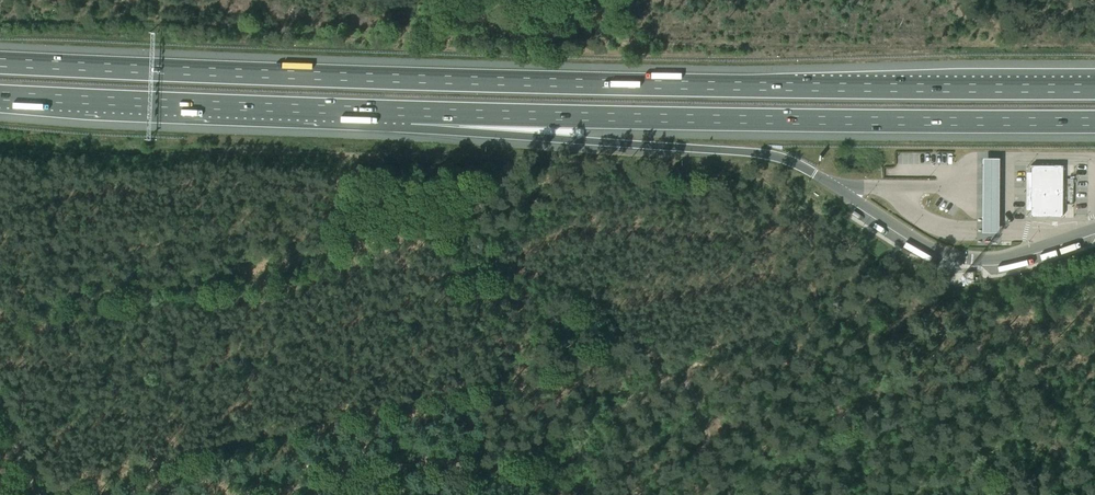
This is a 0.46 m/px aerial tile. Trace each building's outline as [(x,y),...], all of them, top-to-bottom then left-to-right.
[(1002,155),(985,155),(985,230),(1002,230),(1002,155)] [(1062,217),(1063,165),(1031,165),(1031,217),(1062,217)] [(959,271),(958,275),(954,275),(953,280),(965,282),(966,271),(959,271)]
